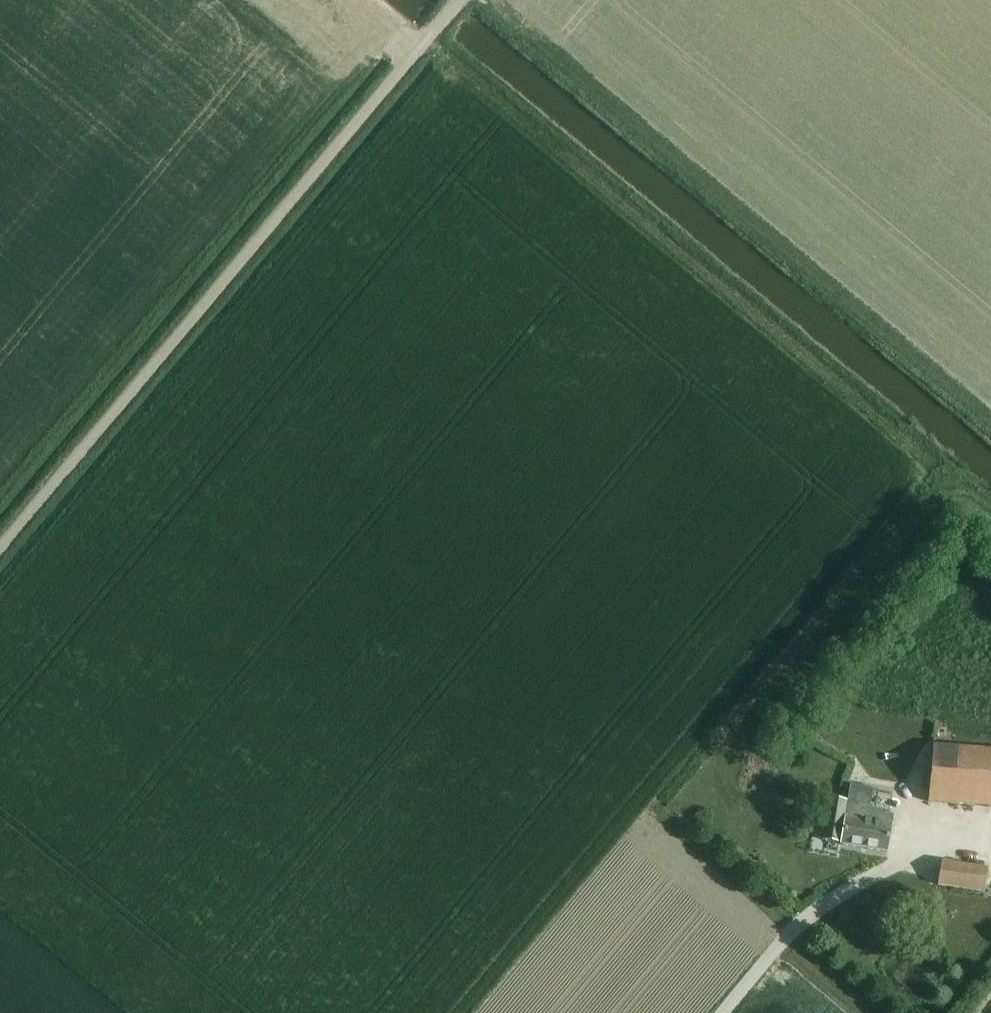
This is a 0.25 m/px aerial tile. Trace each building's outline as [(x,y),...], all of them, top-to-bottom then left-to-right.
[(928,802),(990,807),(990,751),(933,746),(928,802)] [(819,841),(885,852),(891,816),(878,814),(879,810),(867,808),(870,790),(850,786),(848,805),(827,804),(819,841)] [(942,861),(937,886),(984,893),(988,869),(942,861)]
